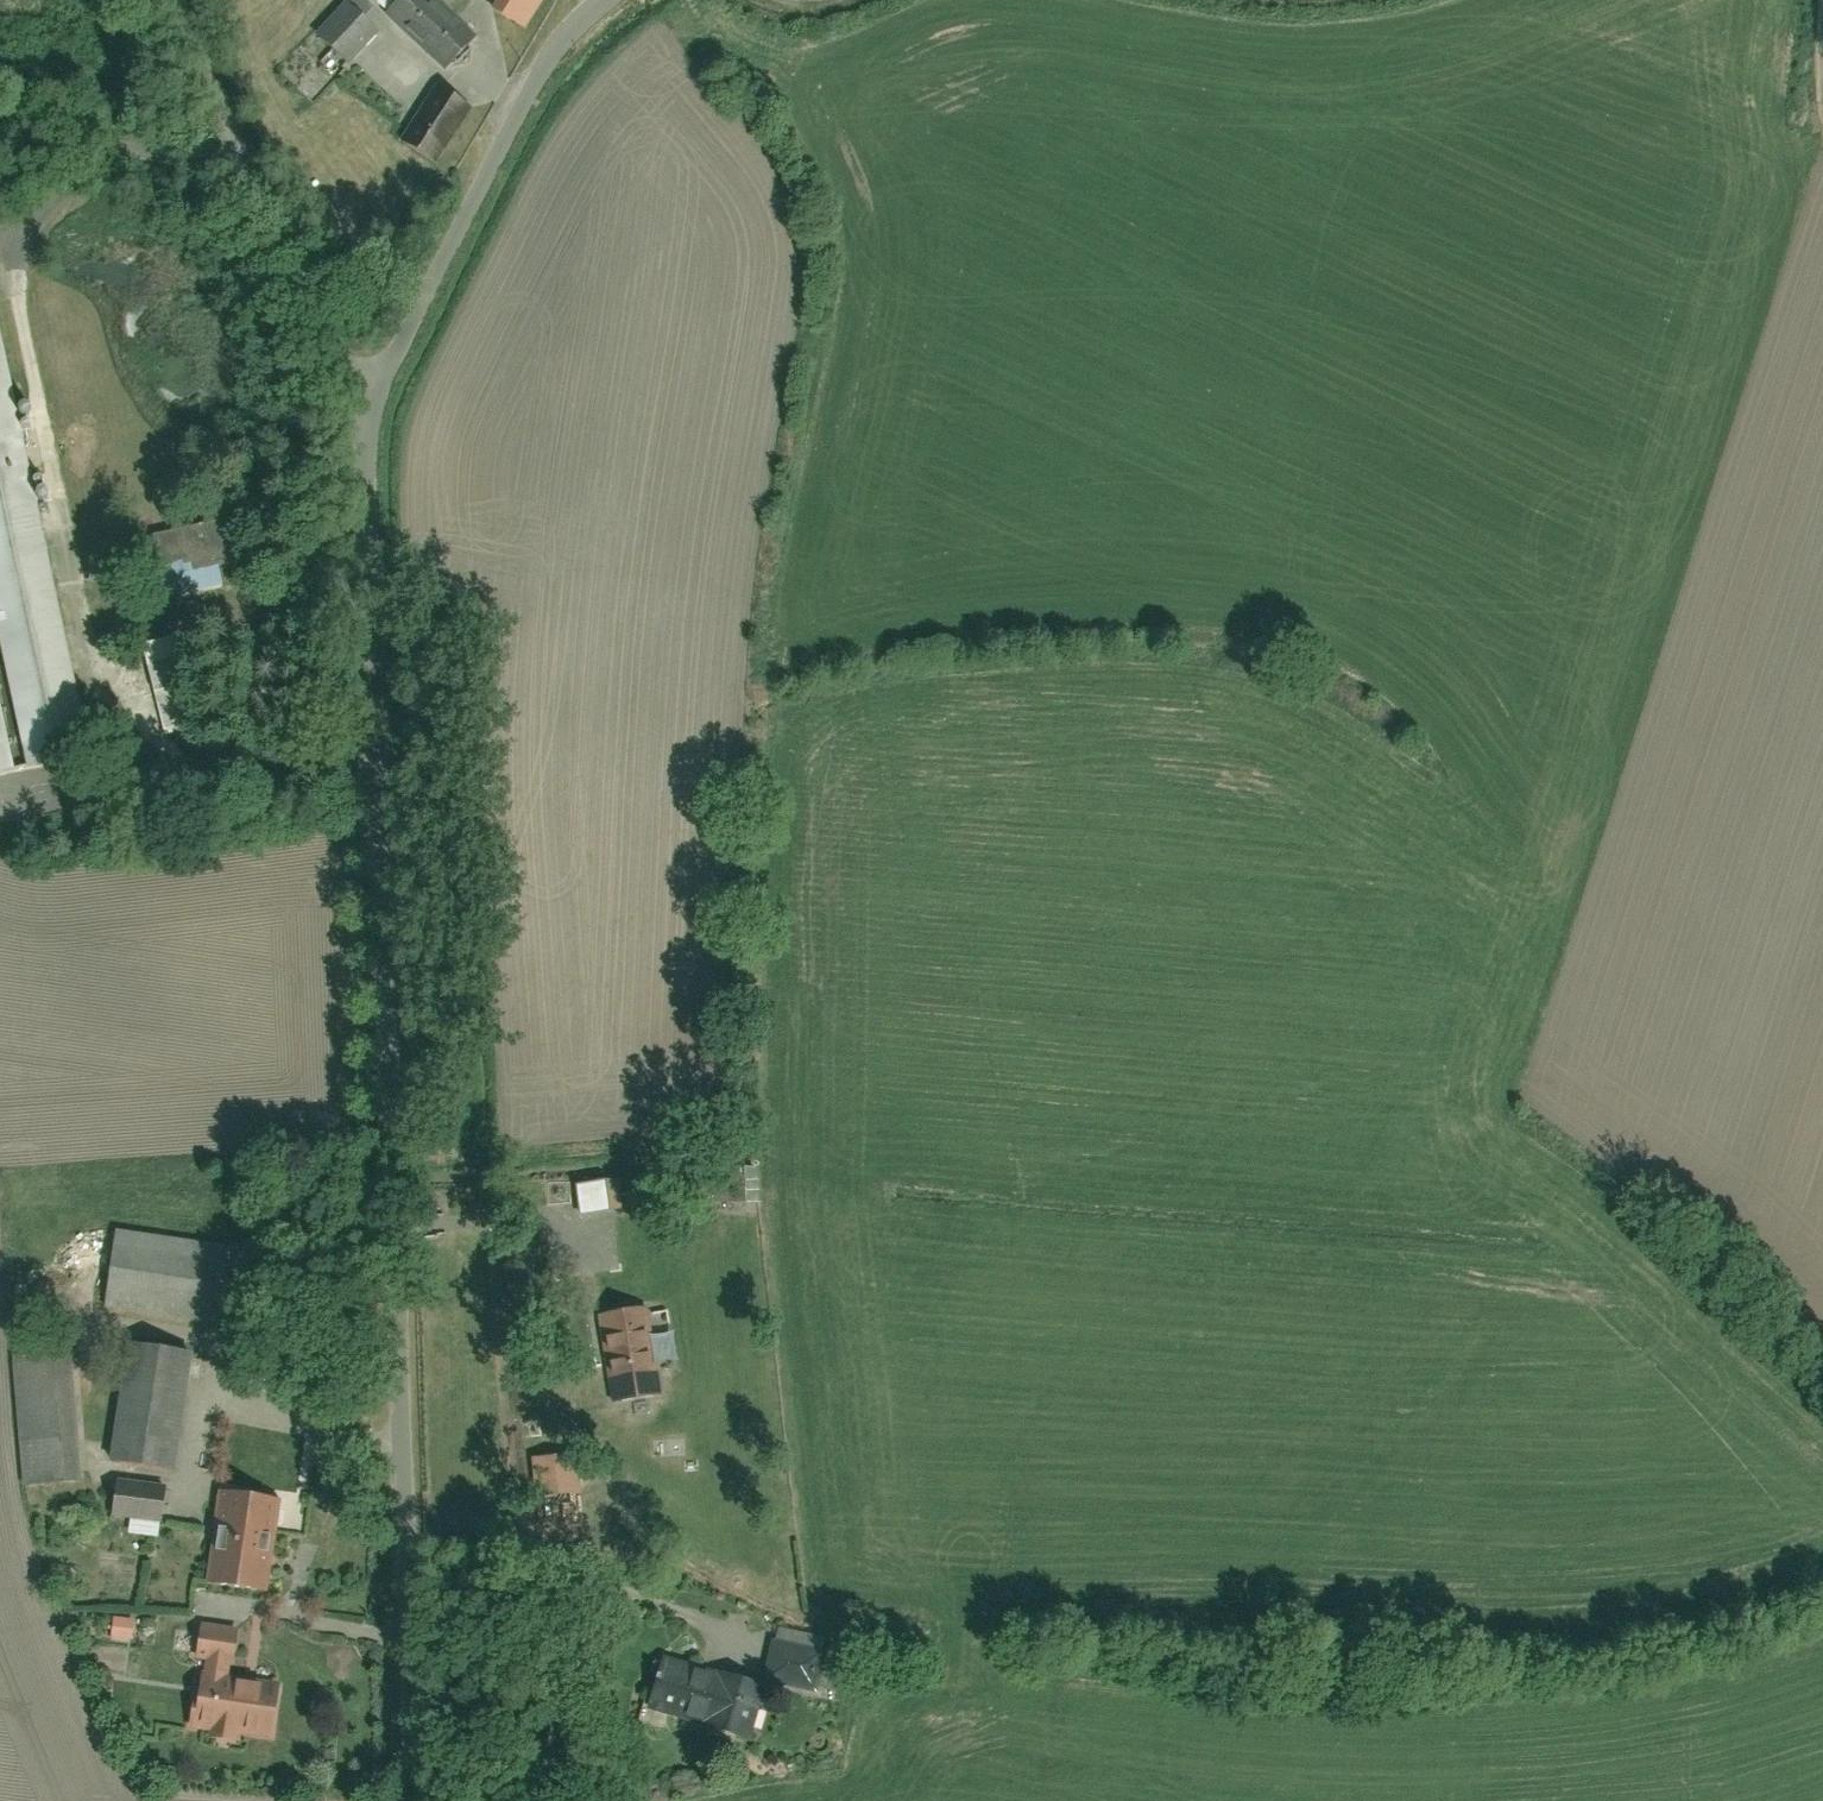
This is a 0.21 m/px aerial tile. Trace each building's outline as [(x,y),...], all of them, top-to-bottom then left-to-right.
[(444,68),(469,41),(423,0),(403,0),(387,18),(444,68)] [(500,13),(523,27),(539,0),(507,0),(500,13)] [(359,16),(332,49),(352,66),(380,33),(359,16)] [(443,99),(411,152),(434,166),(467,113),(443,99)] [(34,767),(93,754),(0,327),(0,610),(34,767)] [(192,573),(236,564),(227,520),(154,536),(160,565),(190,559),(192,573)] [(166,734),(201,726),(184,655),(197,652),(193,633),(143,645),(166,734)] [(15,770),(0,704),(0,773),(15,770)] [(621,1176),(581,1183),(586,1214),(626,1207),(621,1176)] [(236,1244),(123,1228),(112,1304),(225,1321),(236,1244)] [(649,1306),(602,1314),(616,1401),(664,1393),(649,1306)] [(197,1352),(134,1342),(117,1455),(179,1465),(197,1352)] [(84,1477),(73,1353),(20,1358),(31,1482),(84,1477)] [(569,1488),(567,1454),(532,1457),(535,1491),(569,1488)] [(171,1482),(122,1477),(118,1513),(167,1519),(171,1482)] [(283,1497),(224,1489),(211,1581),(271,1589),(283,1497)] [(136,1617),(117,1615),(115,1634),(134,1636),(136,1617)] [(240,1628),(206,1623),(201,1657),(209,1658),(235,1662),(240,1628)] [(830,1638),(783,1628),(772,1679),(819,1689),(830,1638)] [(201,1672),(194,1726),(215,1729),(214,1736),(245,1740),(246,1733),(278,1738),(285,1684),(233,1677),(235,1662),(209,1658),(207,1673),(201,1672)] [(722,1680),(664,1662),(651,1705),(707,1722),(706,1726),(746,1738),(761,1687),(723,1675),(722,1680)]
